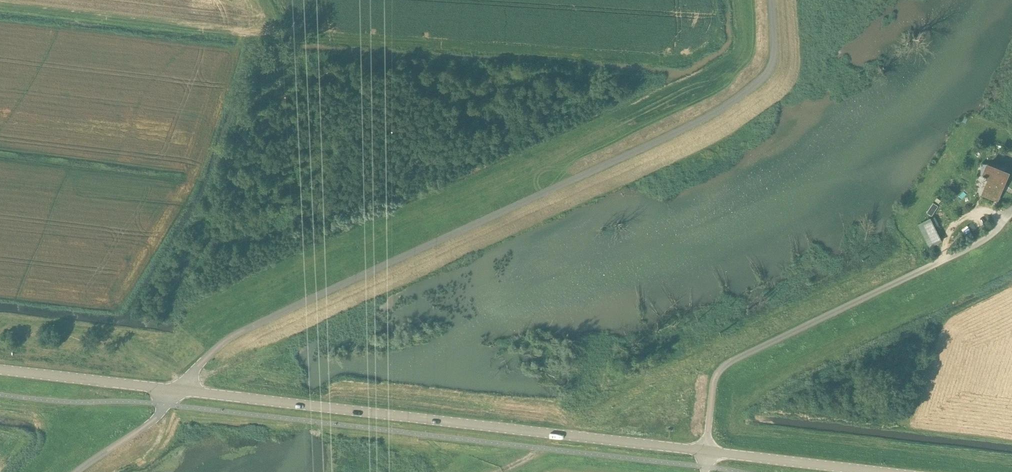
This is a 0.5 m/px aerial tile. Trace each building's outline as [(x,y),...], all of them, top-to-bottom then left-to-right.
[(982,164),(980,175),(982,175),(981,176),(986,178),(988,179),(984,190),(986,191),(984,195),(995,200),(1002,184),(1004,184),(1008,173),(1006,172),(1006,166),(982,164)] [(930,218),(924,221),(936,244),(941,242),(942,241),(939,236),(935,227),(931,219),(930,218)]
